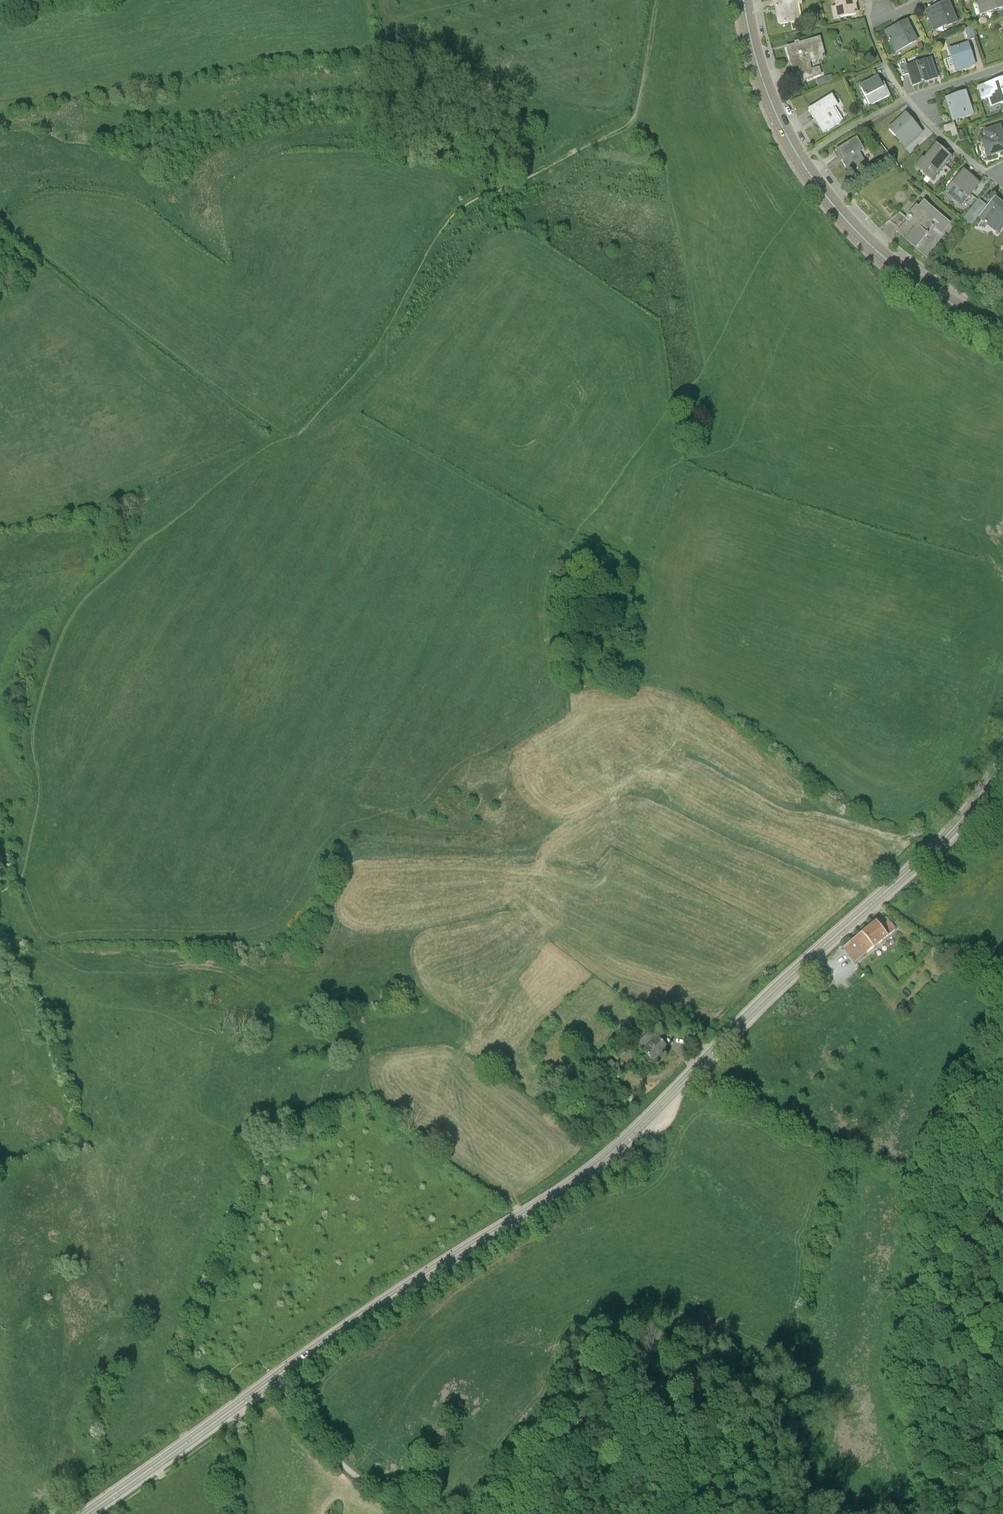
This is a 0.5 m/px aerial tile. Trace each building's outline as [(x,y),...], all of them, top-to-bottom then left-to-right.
[(775,7),(776,10),(777,10),(780,23),(779,24),(800,20),(797,5),(802,4),(801,0),(774,0),(775,7)] [(840,17),(856,14),(854,0),(836,0),(840,17)] [(1002,0),(978,0),(980,8),(994,4),(996,9),(1002,7),(1002,2),(1002,0)] [(948,2),(926,12),(933,27),(946,21),(948,26),(957,22),(948,2)] [(917,40),(907,22),(899,26),(894,29),(894,28),(885,33),(889,40),(889,41),(889,42),(890,41),(893,47),(906,40),(909,45),(917,40)] [(976,39),(972,27),(965,30),(968,41),(976,39)] [(786,48),(794,76),(797,84),(822,77),(819,67),(811,70),(809,62),(823,58),(823,56),(825,56),(820,38),(786,48)] [(949,51),(956,71),(975,65),(967,45),(949,51)] [(905,60),(898,63),(903,76),(909,74),(913,86),(921,83),(922,84),(924,83),(924,82),(937,78),(931,60),(907,68),(905,60)] [(823,79),(825,84),(832,81),(830,76),(823,79)] [(883,88),(877,76),(860,85),(870,105),(890,95),(886,86),(883,88)] [(978,88),(982,99),(988,97),(989,101),(998,98),(999,104),(1002,102),(1002,80),(998,81),(999,82),(994,84),(993,83),(984,86),(983,85),(983,87),(978,88)] [(945,99),(952,118),(959,116),(960,119),(973,115),(965,92),(958,95),(958,96),(954,98),(954,96),(945,99)] [(809,110),(814,119),(816,118),(825,131),(823,132),(823,133),(841,122),(836,113),(833,108),(838,105),(832,95),(809,110)] [(905,115),(889,129),(895,136),(899,132),(909,143),(921,133),(915,125),(914,126),(911,122),(905,115)] [(952,136),(957,135),(958,134),(954,123),(943,127),(946,133),(950,132),(952,136)] [(985,132),(989,144),(984,145),(988,155),(1002,150),(1002,137),(999,127),(985,132)] [(837,150),(841,156),(843,160),(841,161),(849,173),(858,168),(866,164),(859,153),(864,150),(862,146),(857,138),(836,151),(837,150)] [(950,159),(935,147),(924,160),(922,159),(915,167),(926,176),(930,172),(935,176),(950,159)] [(971,178),(963,171),(946,192),(954,199),(971,178)] [(966,200),(979,184),(971,178),(954,199),(957,201),(961,196),(966,200)] [(962,220),(971,227),(979,217),(993,228),(997,223),(1001,227),(1002,224),(1002,206),(994,199),(995,198),(994,198),(980,215),(972,208),(962,220)] [(908,233),(904,237),(915,246),(914,247),(915,248),(922,241),(927,235),(926,234),(933,226),(931,224),(933,220),(938,224),(935,228),(941,234),(950,223),(924,201),(918,207),(916,205),(906,217),(899,211),(896,214),(889,220),(889,221),(905,234),(907,231),(908,233)] [(844,947),(856,962),(867,953),(873,948),(874,949),(888,936),(895,930),(888,920),(880,927),(876,921),(861,933),(844,947)] [(645,1020),(642,1017),(638,1014),(632,1020),(632,1021),(631,1022),(634,1025),(635,1023),(636,1024),(636,1023),(639,1027),(645,1020)] [(667,1047),(650,1030),(637,1044),(643,1050),(647,1054),(646,1055),(646,1058),(649,1062),(652,1062),(667,1047)] [(602,1069),(607,1074),(613,1081),(623,1073),(611,1060),(602,1069)]
